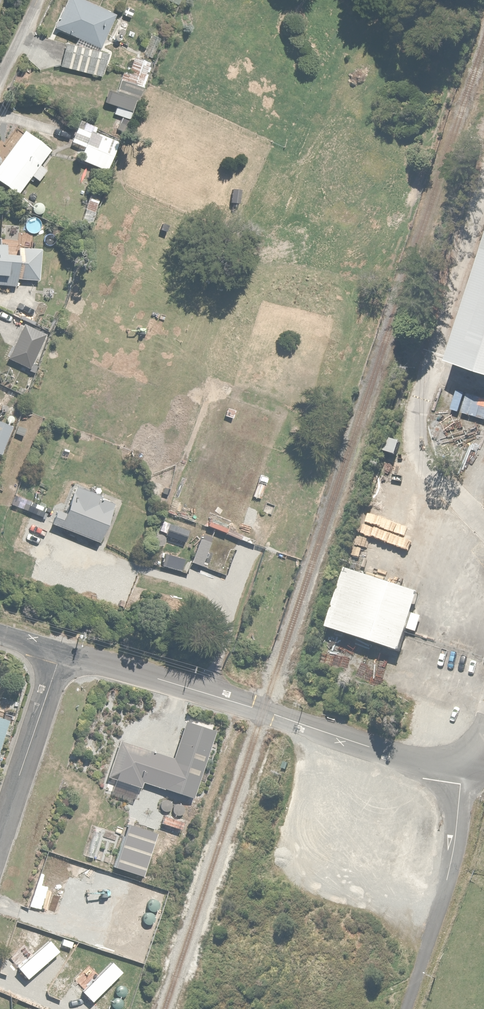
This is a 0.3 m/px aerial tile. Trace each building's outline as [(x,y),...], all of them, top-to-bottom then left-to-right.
[(81,0),(64,0),(53,26),(101,47),(115,15),(81,0)] [(66,40),(59,65),(100,77),(108,52),(66,40)] [(149,62),(126,54),(112,92),(135,100),(149,62)] [(81,148),(76,161),(104,171),(116,137),(77,122),(69,144),(81,148)] [(0,162),(0,184),(14,194),(47,151),(22,132),(0,162)] [(99,198),(87,194),(79,222),(91,225),(99,198)] [(16,288),(16,280),(37,281),(37,251),(14,251),(14,253),(0,253),(0,244),(0,287),(16,288)] [(458,364),(483,373),(483,289),(458,364)] [(43,335),(21,327),(7,362),(29,371),(43,335)] [(50,350),(42,346),(37,357),(45,361),(50,350)] [(0,424),(0,450),(10,428),(0,424)] [(397,444),(386,440),(381,453),(393,457),(397,444)] [(108,505),(66,493),(56,529),(98,541),(108,505)] [(187,532),(168,526),(164,539),(183,545),(187,532)] [(179,547),(165,542),(161,552),(176,557),(179,547)] [(208,545),(197,542),(194,550),(189,565),(200,569),(208,545)] [(193,550),(181,546),(178,556),(190,560),(193,550)] [(414,593),(345,569),(325,627),(394,651),(414,593)] [(444,679),(434,675),(427,694),(436,698),(444,679)] [(476,683),(467,680),(461,697),(470,701),(476,683)] [(212,730),(183,720),(170,760),(118,743),(108,773),(189,800),(212,730)] [(181,822),(161,815),(158,825),(178,831),(181,822)] [(152,840),(121,830),(109,866),(140,876),(152,840)]
